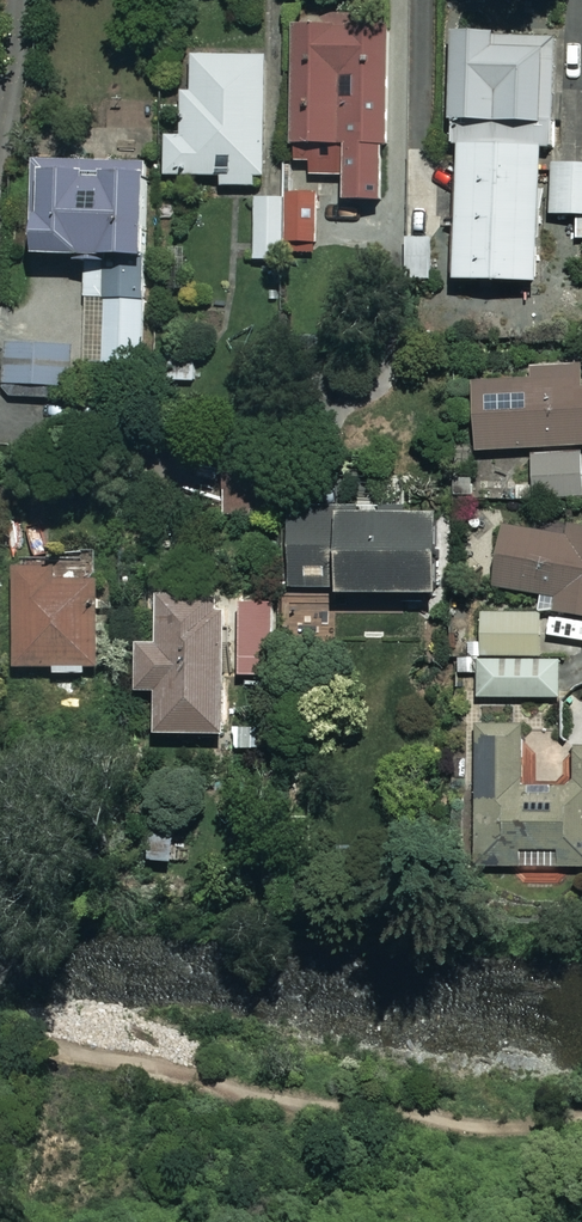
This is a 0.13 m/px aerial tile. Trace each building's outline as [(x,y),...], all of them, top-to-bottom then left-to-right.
[(394,30),(302,28),(299,162),(315,162),(315,177),(353,178),(353,201),(391,202),(394,30)] [(558,42),(460,40),(458,146),(466,146),(464,283),(546,284),(548,148),(556,148),(558,42)] [(278,57),(198,57),(198,93),(189,93),(189,138),(172,138),(171,178),(225,178),(225,188),(276,189),(278,57)] [(434,156),(409,156),(411,281),(435,281),(434,156)] [(158,164),(38,162),(37,187),(51,187),(50,259),(91,260),(89,365),(150,366),(152,260),(157,260),(158,164)] [(558,163),(556,216),(580,217),(579,240),(581,241),(581,164),(558,163)] [(322,200),(293,200),(293,249),(321,249),(322,200)] [(286,261),(283,202),(258,204),(262,263),(286,261)] [(78,348),(11,346),(9,398),(76,401),(78,348)] [(201,359),(170,358),(169,382),(199,383),(201,359)] [(543,372),(543,381),(480,384),(483,453),(536,451),(539,501),(581,499),(581,370),(543,372)] [(268,472),(228,470),(227,515),(266,516),(268,472)] [(451,515),(297,513),(296,590),(346,591),(346,596),(450,598),(451,515)] [(510,527),(500,589),(548,596),(545,611),(581,617),(581,528),(573,526),(572,536),(510,527)] [(107,674),(107,567),(24,567),(24,669),(56,669),(56,674),(107,674)] [(278,600),(165,599),(164,646),(145,646),(145,694),(163,694),(163,736),(233,736),(234,657),(278,658),(278,600)] [(546,616),(486,615),(486,656),(546,657),(546,616)] [(560,698),(559,659),(478,658),(478,697),(560,698)] [(579,748),(579,789),(527,789),(527,732),(481,732),(481,869),(581,869),(581,748),(579,748)]
